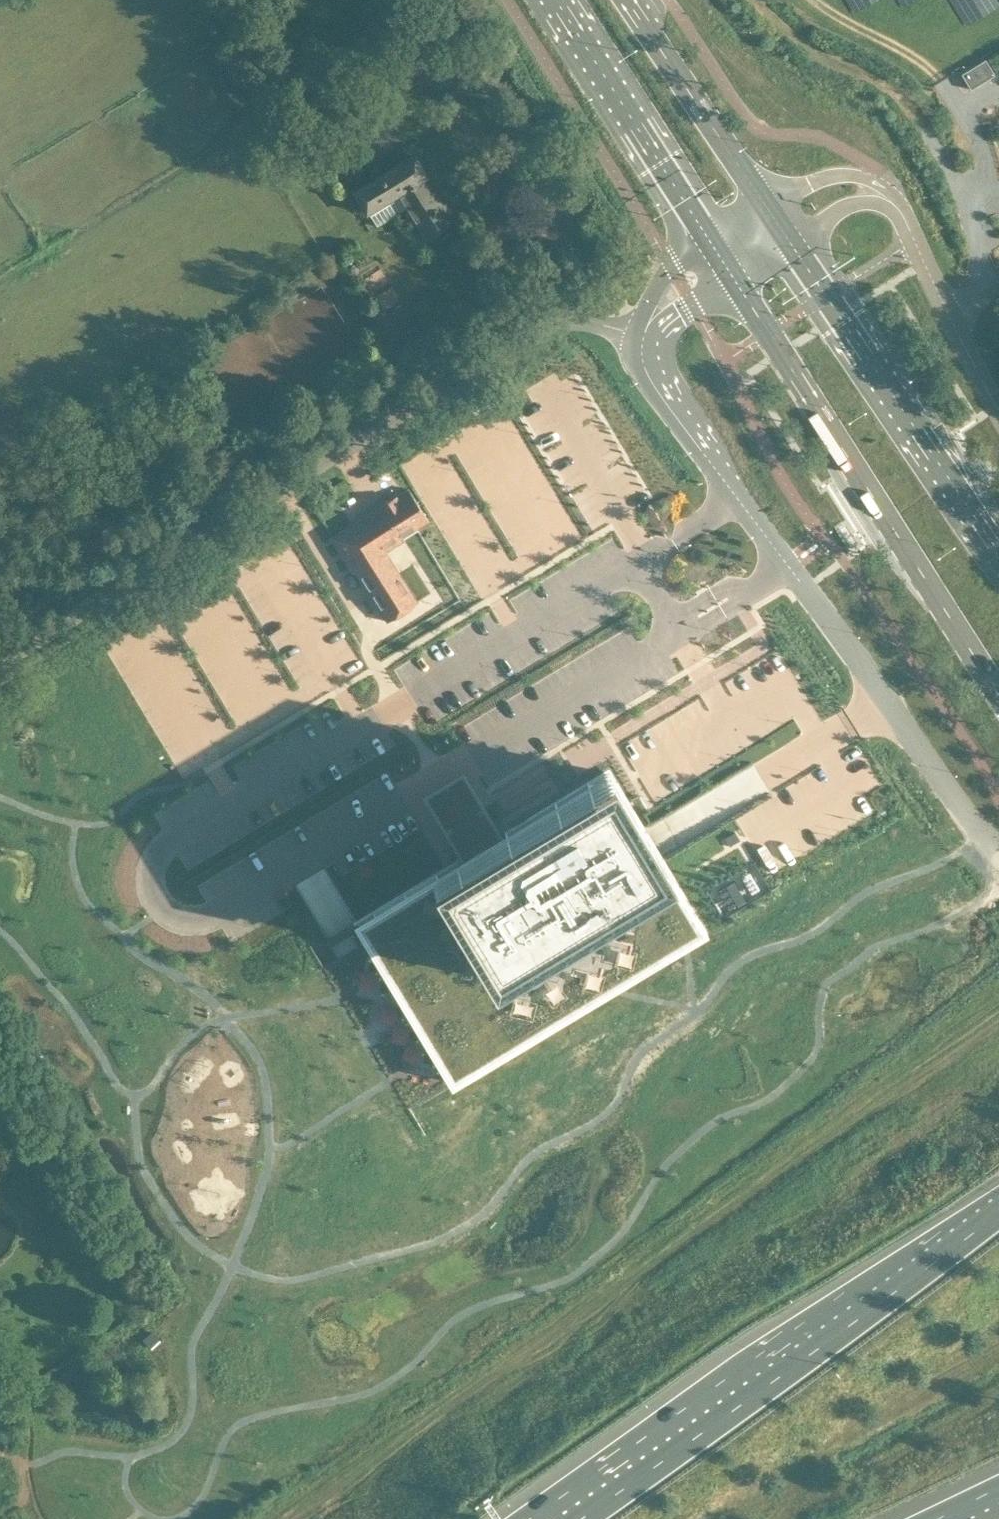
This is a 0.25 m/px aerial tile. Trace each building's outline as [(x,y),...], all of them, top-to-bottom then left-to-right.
[(986,58),(962,73),(971,88),(995,74),(986,58)] [(367,212),(369,211),(378,226),(408,207),(426,237),(455,219),(445,202),(442,204),(425,176),(428,174),(414,153),(354,191),(356,194),(355,195),(361,204),(361,203),(367,212)] [(353,571),(356,570),(388,621),(418,602),(386,551),(404,540),(402,537),(429,520),(419,505),(409,488),(396,496),(396,495),(381,505),(331,537),(353,571)] [(550,595),(567,585),(563,578),(546,587),(550,595)] [(337,956),(322,965),(341,995),(390,1076),(408,1107),(453,1080),(599,992),(664,953),(703,929),(660,857),(643,829),(635,815),(627,803),(608,771),(584,785),(447,867),(357,921),(327,940),(337,956)]
